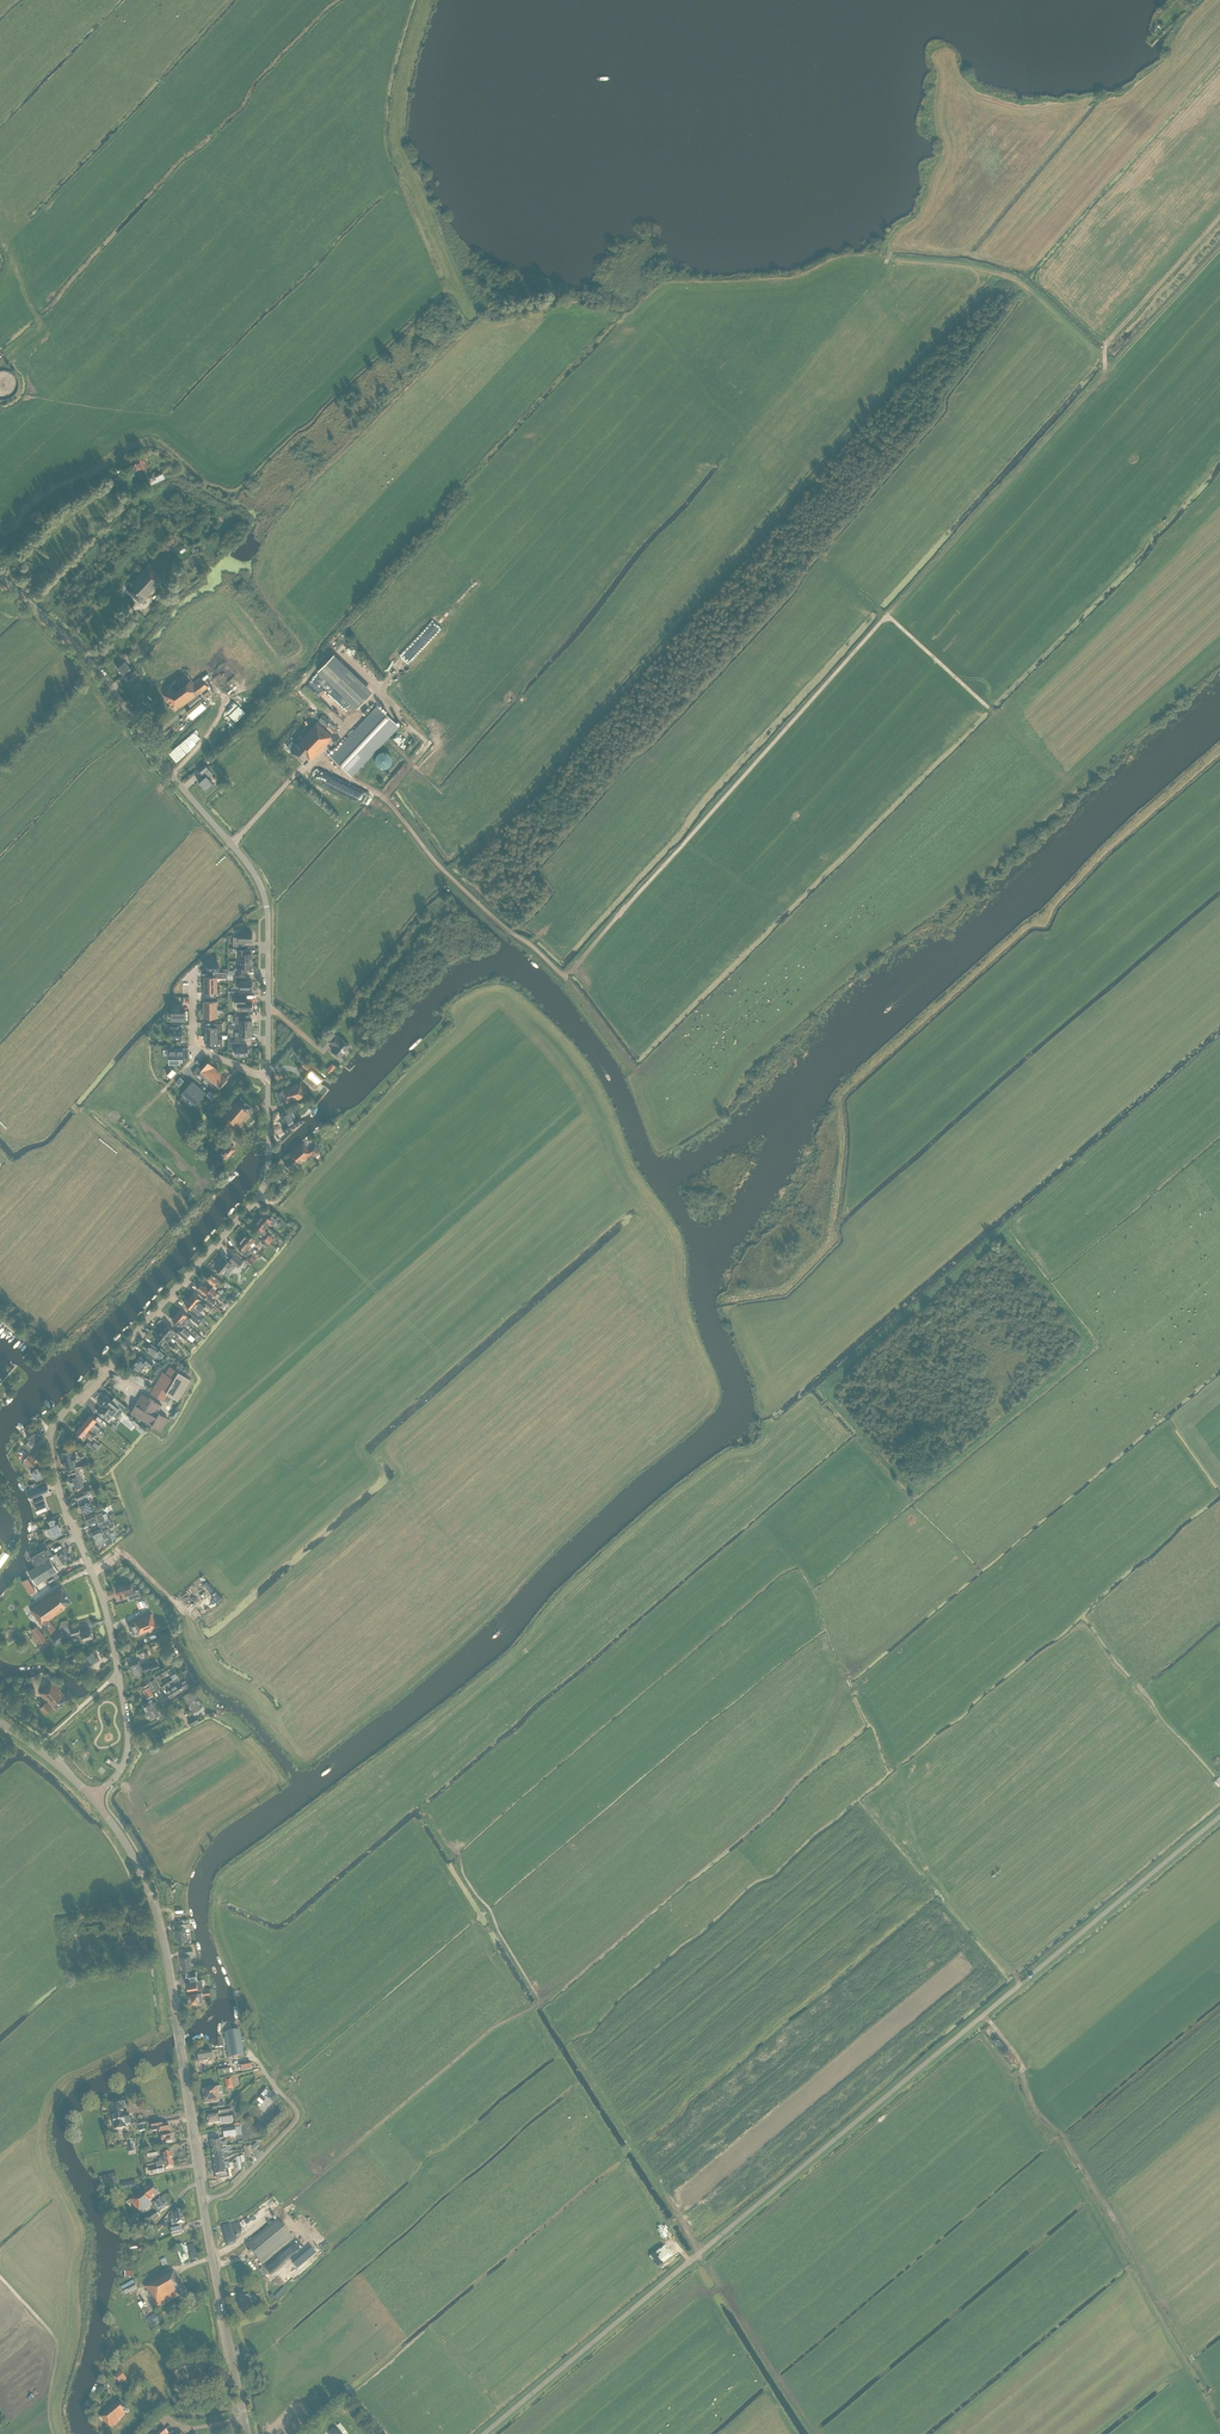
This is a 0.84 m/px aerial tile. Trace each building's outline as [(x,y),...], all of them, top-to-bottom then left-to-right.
[(0,398),(3,399),(6,399),(8,398),(11,397),(13,395),(15,394),(16,391),(17,389),(18,387),(18,384),(18,381),(17,379),(16,376),(14,374),(12,373),(10,371),(8,370),(5,370),(3,370),(0,370),(0,398)] [(139,460),(131,463),(135,471),(141,468),(142,470),(148,467),(144,458),(139,460)] [(156,477),(153,472),(146,476),(149,483),(150,483),(152,485),(159,481),(166,478),(163,473),(156,477)] [(182,551),(187,547),(183,542),(178,546),(182,551)] [(163,579),(148,565),(126,589),(142,604),(159,586),(158,585),(160,583),(163,579)] [(370,694),(331,657),(318,671),(356,708),(370,694)] [(125,661),(116,667),(123,675),(128,671),(131,669),(125,661)] [(126,675),(126,676),(130,680),(138,674),(135,669),(126,675)] [(193,683),(187,675),(162,693),(165,697),(175,710),(181,706),(181,707),(208,687),(203,681),(209,676),(207,674),(201,679),(200,677),(193,683)] [(200,700),(186,712),(193,719),(207,707),(200,700)] [(323,711),(332,720),(339,714),(330,704),(323,711)] [(352,776),(394,731),(399,726),(378,706),(330,756),(352,776)] [(327,723),(329,719),(322,713),(319,717),(327,723)] [(311,760),(333,737),(317,722),(296,745),(291,751),(295,755),(295,756),(296,756),(297,758),(298,758),(299,758),(303,762),(308,757),(311,760)] [(292,748),(297,742),(292,738),(287,744),(292,748)] [(390,755),(388,753),(386,752),(383,752),(381,752),(378,753),(377,755),(375,758),(375,760),(376,763),(377,765),(379,767),(381,768),(384,768),(386,768),(389,767),(390,765),(392,762),(392,760),(391,757),(390,755)] [(205,775),(198,781),(206,791),(213,784),(207,777),(212,773),(209,769),(210,769),(206,764),(198,771),(202,776),(204,774),(205,775)] [(252,942),(252,932),(239,932),(239,937),(233,937),(233,946),(243,946),(243,942),(252,942)] [(240,954),(240,961),(252,961),(252,954),(246,954),(246,950),(238,950),(238,954),(240,954)] [(217,957),(203,957),(203,965),(207,965),(207,971),(219,971),(219,965),(217,965),(217,957)] [(252,968),(252,961),(240,961),(240,968),(238,968),(238,972),(246,972),(246,968),(252,968)] [(252,990),(252,981),(245,981),(245,975),(234,975),(234,979),(235,981),(235,985),(236,986),(240,986),(240,991),(246,991),(246,990),(252,990)] [(216,985),(202,985),(202,992),(212,992),(212,996),(219,996),(219,989),(216,989),(216,985)] [(252,1010),(252,1001),(245,1001),(245,996),(234,996),(234,1005),(239,1005),(239,1010),(252,1010)] [(181,1005),(173,1005),(173,1011),(172,1011),(172,1021),(186,1021),(186,1011),(181,1011),(181,1005)] [(239,1024),(239,1028),(252,1028),(252,1020),(244,1020),(244,1016),(235,1016),(235,1024),(239,1024)] [(205,1027),(205,1035),(217,1035),(217,1030),(222,1030),(222,1023),(212,1023),(212,1027),(205,1027)] [(252,1036),(252,1028),(239,1028),(239,1032),(235,1032),(235,1040),(244,1040),(244,1036),(252,1036)] [(186,1029),(176,1029),(176,1039),(186,1039),(186,1029)] [(347,1049),(350,1046),(341,1039),(334,1034),(329,1041),(335,1046),(332,1051),(340,1057),(344,1053),(345,1053),(346,1051),(347,1049)] [(217,1039),(217,1035),(205,1035),(205,1042),(212,1042),(212,1047),(222,1047),(222,1039),(217,1039)] [(240,1046),(240,1041),(231,1041),(231,1048),(236,1048),(236,1056),(248,1056),(248,1046),(240,1046)] [(179,1050),(169,1051),(169,1059),(170,1059),(170,1066),(176,1066),(176,1063),(183,1063),(183,1059),(185,1059),(185,1053),(179,1053),(179,1050)] [(199,1074),(204,1079),(214,1068),(208,1062),(202,1070),(199,1074)] [(332,1063),(327,1070),(330,1073),(335,1066),(332,1063)] [(220,1073),(214,1068),(204,1079),(211,1084),(220,1073)] [(304,1078),(315,1088),(323,1078),(312,1068),(304,1078)] [(176,1072),(172,1069),(167,1075),(171,1078),(176,1072)] [(227,1078),(220,1073),(211,1084),(216,1089),(220,1086),(227,1078)] [(199,1086),(192,1081),(181,1093),(188,1099),(199,1086)] [(287,1102),(305,1097),(303,1093),(304,1092),(301,1083),(283,1088),(283,1089),(276,1091),(280,1104),(287,1102)] [(205,1092),(199,1086),(188,1099),(194,1105),(205,1092)] [(252,1108),(240,1097),(237,1101),(236,1101),(222,1116),(231,1125),(232,1124),(236,1127),(247,1115),(246,1114),(252,1108)] [(298,1116),(296,1117),(290,1107),(279,1114),(285,1124),(282,1126),(286,1132),(302,1122),(298,1116)] [(291,1157),(284,1163),(291,1171),(298,1166),(298,1165),(312,1153),(314,1156),(320,1151),(315,1145),(310,1150),(302,1142),(289,1154),(291,1157)] [(236,1149),(231,1144),(228,1147),(227,1146),(221,1152),(222,1153),(222,1154),(227,1158),(236,1149)] [(259,1219),(267,1226),(270,1223),(273,1225),(277,1220),(272,1216),(270,1218),(264,1213),(259,1219)] [(288,1222),(282,1218),(279,1221),(284,1226),(288,1222)] [(264,1229),(267,1226),(259,1219),(254,1224),(260,1229),(258,1232),(263,1237),(267,1232),(264,1229)] [(242,1238),(250,1245),(253,1242),(256,1245),(261,1239),(255,1235),(253,1238),(247,1232),(242,1238)] [(268,1232),(263,1237),(270,1242),(274,1237),(268,1232)] [(254,1248),(250,1245),(242,1238),(237,1244),(243,1249),(241,1251),(246,1256),(250,1251),(251,1252),(254,1248)] [(229,1262),(224,1257),(216,1267),(223,1274),(223,1273),(227,1277),(231,1272),(227,1269),(233,1262),(238,1267),(243,1261),(234,1254),(230,1260),(229,1262)] [(253,1262),(247,1257),(244,1260),(250,1265),(253,1262)] [(219,1279),(211,1273),(206,1278),(213,1284),(216,1281),(220,1285),(222,1282),(219,1279)] [(210,1289),(205,1285),(204,1286),(202,1284),(198,1289),(205,1295),(207,1292),(213,1297),(217,1292),(211,1287),(210,1289)] [(200,1299),(194,1294),(189,1299),(202,1309),(204,1307),(201,1305),(203,1303),(200,1300),(200,1299)] [(205,1299),(207,1301),(213,1305),(215,1302),(208,1295),(205,1299)] [(202,1309),(189,1299),(185,1304),(192,1309),(189,1312),(199,1320),(201,1317),(198,1314),(202,1309)] [(213,1305),(207,1301),(205,1304),(211,1309),(214,1306),(213,1305)] [(180,1309),(176,1314),(188,1324),(190,1320),(188,1318),(189,1317),(187,1315),(180,1309)] [(188,1324),(176,1314),(172,1319),(179,1325),(180,1324),(182,1326),(184,1324),(187,1327),(188,1324)] [(201,1322),(192,1315),(189,1319),(197,1326),(201,1322)] [(163,1330),(175,1340),(177,1338),(172,1333),(174,1330),(167,1325),(163,1330)] [(188,1337),(191,1334),(184,1328),(181,1331),(188,1337)] [(159,1334),(166,1340),(171,1344),(170,1346),(173,1349),(176,1345),(173,1342),(175,1340),(173,1337),(163,1330),(159,1334)] [(188,1337),(181,1332),(178,1330),(176,1333),(185,1340),(188,1337)] [(155,1339),(162,1345),(165,1347),(166,1345),(164,1343),(166,1340),(159,1334),(155,1339)] [(159,1350),(151,1344),(146,1350),(155,1357),(156,1355),(160,1358),(166,1352),(161,1348),(159,1350)] [(132,1367),(139,1372),(146,1364),(149,1367),(150,1367),(154,1363),(146,1356),(143,1359),(140,1356),(132,1367)] [(159,1363),(153,1369),(157,1372),(162,1366),(159,1363)] [(166,1373),(163,1372),(151,1393),(164,1400),(168,1393),(178,1399),(190,1378),(185,1375),(186,1373),(178,1366),(175,1369),(170,1366),(166,1373)] [(131,1412),(161,1430),(168,1418),(158,1412),(162,1405),(142,1393),(131,1412)] [(100,1404),(102,1405),(113,1415),(120,1421),(123,1417),(125,1419),(128,1415),(123,1410),(126,1407),(116,1398),(113,1402),(106,1396),(100,1404)] [(113,1415),(102,1405),(97,1411),(106,1419),(106,1418),(108,1420),(113,1415)] [(176,1405),(171,1414),(175,1417),(181,1408),(176,1405)] [(91,1414),(86,1420),(99,1431),(101,1428),(94,1423),(97,1419),(91,1414)] [(99,1431),(99,1432),(98,1431),(99,1431),(86,1420),(81,1426),(87,1431),(87,1430),(90,1427),(94,1431),(94,1430),(97,1433),(96,1433),(102,1437),(104,1435),(99,1431)] [(91,1433),(91,1434),(87,1430),(87,1431),(81,1426),(77,1431),(82,1436),(85,1433),(88,1437),(89,1436),(92,1438),(94,1436),(91,1433)] [(42,1437),(36,1429),(30,1433),(31,1434),(27,1437),(32,1443),(30,1445),(32,1447),(34,1445),(34,1444),(42,1437)] [(31,1456),(29,1455),(24,1459),(25,1460),(23,1462),(27,1467),(30,1465),(32,1468),(37,1463),(36,1462),(44,1454),(39,1448),(31,1456)] [(67,1469),(76,1467),(74,1460),(78,1459),(76,1454),(72,1456),(71,1449),(62,1452),(64,1458),(61,1459),(63,1464),(65,1463),(67,1469)] [(44,1475),(38,1466),(33,1469),(33,1470),(31,1471),(37,1480),(44,1475)] [(76,1467),(67,1469),(69,1476),(73,1489),(84,1486),(80,1473),(82,1472),(80,1466),(76,1467)] [(42,1495),(50,1492),(48,1484),(38,1488),(35,1482),(29,1485),(30,1487),(25,1489),(30,1499),(30,1500),(34,1498),(42,1495)] [(77,1498),(80,1504),(84,1514),(94,1509),(90,1499),(87,1493),(77,1498)] [(37,1506),(35,1506),(38,1513),(48,1509),(45,1500),(44,1500),(42,1495),(34,1498),(37,1506)] [(95,1513),(85,1517),(88,1524),(97,1520),(98,1523),(105,1520),(102,1512),(96,1515),(95,1513)] [(64,1533),(59,1521),(56,1522),(54,1517),(47,1520),(50,1526),(47,1527),(48,1528),(46,1529),(45,1531),(47,1535),(49,1536),(51,1535),(52,1539),(58,1536),(64,1533)] [(111,1523),(109,1518),(98,1523),(100,1528),(111,1523)] [(102,1528),(93,1532),(98,1544),(102,1542),(102,1544),(103,1546),(105,1546),(106,1546),(107,1544),(114,1541),(108,1529),(103,1531),(102,1528)] [(63,1549),(53,1555),(46,1545),(30,1555),(36,1566),(28,1570),(37,1584),(53,1574),(56,1578),(61,1575),(53,1562),(57,1560),(61,1565),(70,1560),(63,1549)] [(0,1556),(0,1566),(9,1554),(8,1554),(6,1557),(1,1554),(0,1556)] [(28,1578),(22,1581),(29,1594),(36,1590),(28,1578)] [(117,1591),(118,1594),(125,1592),(126,1596),(134,1593),(132,1584),(125,1586),(125,1584),(116,1587),(116,1588),(115,1589),(116,1590),(117,1591)] [(56,1629),(49,1620),(65,1608),(64,1607),(72,1601),(62,1587),(30,1609),(41,1625),(41,1626),(42,1626),(48,1634),(56,1629)] [(140,1634),(157,1626),(151,1613),(134,1620),(135,1621),(128,1624),(133,1635),(139,1632),(140,1634)] [(81,1632),(80,1627),(79,1626),(70,1629),(72,1635),(75,1634),(75,1635),(76,1635),(77,1638),(78,1637),(80,1643),(84,1641),(83,1640),(93,1637),(90,1629),(81,1632)] [(36,1632),(33,1628),(30,1630),(40,1644),(46,1639),(40,1629),(36,1632)] [(66,1637),(61,1630),(51,1638),(56,1645),(66,1637)] [(149,1650),(147,1646),(144,1647),(144,1648),(138,1652),(139,1655),(149,1650)] [(94,1663),(100,1660),(94,1650),(79,1658),(81,1662),(83,1661),(86,1666),(93,1662),(94,1663)] [(141,1666),(139,1660),(129,1663),(133,1676),(143,1673),(142,1671),(144,1670),(144,1671),(151,1669),(149,1663),(141,1666)] [(184,1676),(180,1679),(185,1687),(190,1684),(187,1680),(192,1676),(185,1665),(180,1669),(184,1676)] [(158,1676),(154,1679),(159,1688),(163,1686),(158,1676)] [(154,1679),(153,1679),(150,1680),(151,1681),(155,1689),(156,1691),(160,1689),(154,1679)] [(175,1682),(180,1690),(185,1687),(180,1679),(175,1682)] [(40,1693),(48,1701),(52,1705),(53,1704),(57,1709),(69,1698),(60,1689),(61,1689),(53,1682),(49,1685),(49,1684),(40,1693)] [(176,1693),(180,1690),(175,1682),(170,1685),(176,1693)] [(171,1697),(176,1693),(170,1685),(165,1688),(171,1697)] [(148,1697),(153,1695),(149,1687),(144,1690),(148,1697)] [(188,1703),(198,1697),(192,1689),(183,1695),(188,1703)] [(203,1705),(198,1697),(188,1703),(193,1711),(197,1708),(200,1712),(205,1709),(203,1705)] [(143,1704),(147,1712),(153,1708),(155,1707),(151,1699),(143,1704)] [(52,1708),(46,1702),(40,1708),(46,1714),(52,1708)] [(159,1705),(155,1707),(153,1708),(147,1712),(151,1719),(160,1714),(163,1712),(159,1705)] [(199,1721),(196,1715),(187,1720),(190,1726),(199,1721)] [(178,1924),(179,1929),(176,1930),(178,1942),(188,1941),(186,1931),(190,1930),(189,1923),(178,1924)] [(190,1958),(194,1957),(193,1950),(184,1952),(185,1956),(181,1957),(183,1970),(192,1968),(190,1958)] [(204,1988),(203,1980),(187,1983),(188,1990),(204,1988)] [(202,1996),(202,1992),(189,1994),(190,2004),(203,2002),(202,1996)] [(240,2031),(224,2034),(228,2059),(244,2056),(240,2031)] [(213,2061),(211,2051),(198,2053),(199,2063),(208,2062),(208,2063),(212,2063),(211,2061),(213,2061)] [(252,2070),(251,2062),(240,2064),(241,2071),(252,2070)] [(230,2073),(228,2067),(218,2069),(219,2075),(230,2073)] [(234,2088),(232,2078),(224,2079),(227,2090),(234,2088)] [(203,2090),(205,2104),(219,2102),(218,2094),(222,2093),(221,2088),(217,2089),(217,2088),(203,2090)] [(126,2108),(124,2099),(112,2101),(112,2102),(110,2102),(110,2103),(115,2130),(126,2128),(125,2126),(131,2125),(129,2116),(125,2117),(124,2109),(126,2108)] [(207,2116),(208,2125),(221,2123),(221,2125),(233,2123),(230,2109),(218,2111),(218,2114),(207,2116)] [(170,2133),(169,2126),(160,2127),(159,2123),(151,2125),(152,2132),(159,2130),(160,2135),(170,2133)] [(147,2131),(146,2124),(138,2125),(139,2132),(147,2131)] [(236,2137),(236,2136),(235,2128),(223,2130),(224,2138),(236,2137)] [(173,2142),(171,2134),(161,2136),(161,2140),(158,2141),(158,2143),(154,2144),(155,2148),(163,2147),(162,2144),(173,2142)] [(135,2152),(133,2140),(126,2141),(127,2147),(128,2153),(135,2152)] [(212,2149),(222,2148),(227,2147),(226,2143),(221,2144),(221,2141),(211,2142),(212,2149)] [(244,2148),(248,2157),(255,2155),(251,2145),(244,2148)] [(172,2161),(171,2153),(163,2155),(164,2160),(163,2161),(162,2160),(159,2160),(159,2163),(172,2161)] [(213,2156),(214,2162),(224,2161),(228,2158),(228,2154),(223,2154),(213,2156)] [(159,2163),(156,2164),(157,2168),(165,2166),(166,2169),(173,2168),(172,2161),(159,2163)] [(225,2167),(229,2164),(229,2162),(224,2163),(224,2161),(214,2162),(215,2169),(225,2167)] [(230,2169),(229,2164),(225,2167),(215,2169),(216,2176),(220,2175),(220,2180),(229,2178),(228,2170),(230,2169)] [(164,2173),(163,2168),(149,2170),(150,2176),(164,2173)] [(116,2174),(100,2178),(100,2179),(101,2184),(101,2185),(117,2182),(116,2174)] [(160,2194),(153,2184),(129,2199),(137,2210),(140,2213),(140,2214),(152,2206),(149,2201),(160,2194)] [(168,2207),(162,2197),(153,2203),(160,2213),(168,2207)] [(160,2217),(156,2211),(144,2219),(148,2225),(160,2217)] [(184,2223),(182,2211),(172,2213),(172,2217),(171,2217),(172,2220),(173,2220),(174,2225),(184,2223)] [(230,2221),(222,2223),(223,2234),(231,2233),(231,2228),(240,2227),(239,2219),(230,2220),(230,2221)] [(293,2238),(278,2220),(277,2219),(246,2245),(262,2264),(293,2238)] [(172,2236),(175,2235),(181,2234),(180,2227),(170,2229),(172,2236)] [(176,2276),(173,2270),(145,2286),(147,2291),(146,2292),(156,2309),(180,2296),(179,2294),(185,2291),(177,2276),(176,2276)] [(125,2295),(137,2289),(133,2281),(121,2288),(125,2295)] [(239,2297),(241,2310),(251,2308),(251,2304),(254,2303),(253,2298),(250,2298),(249,2295),(239,2297)] [(156,2314),(146,2319),(151,2328),(161,2322),(156,2314)] [(126,2379),(121,2373),(114,2378),(120,2384),(124,2381),(126,2379)] [(129,2411),(119,2399),(100,2416),(111,2429),(120,2421),(120,2420),(129,2411)]
